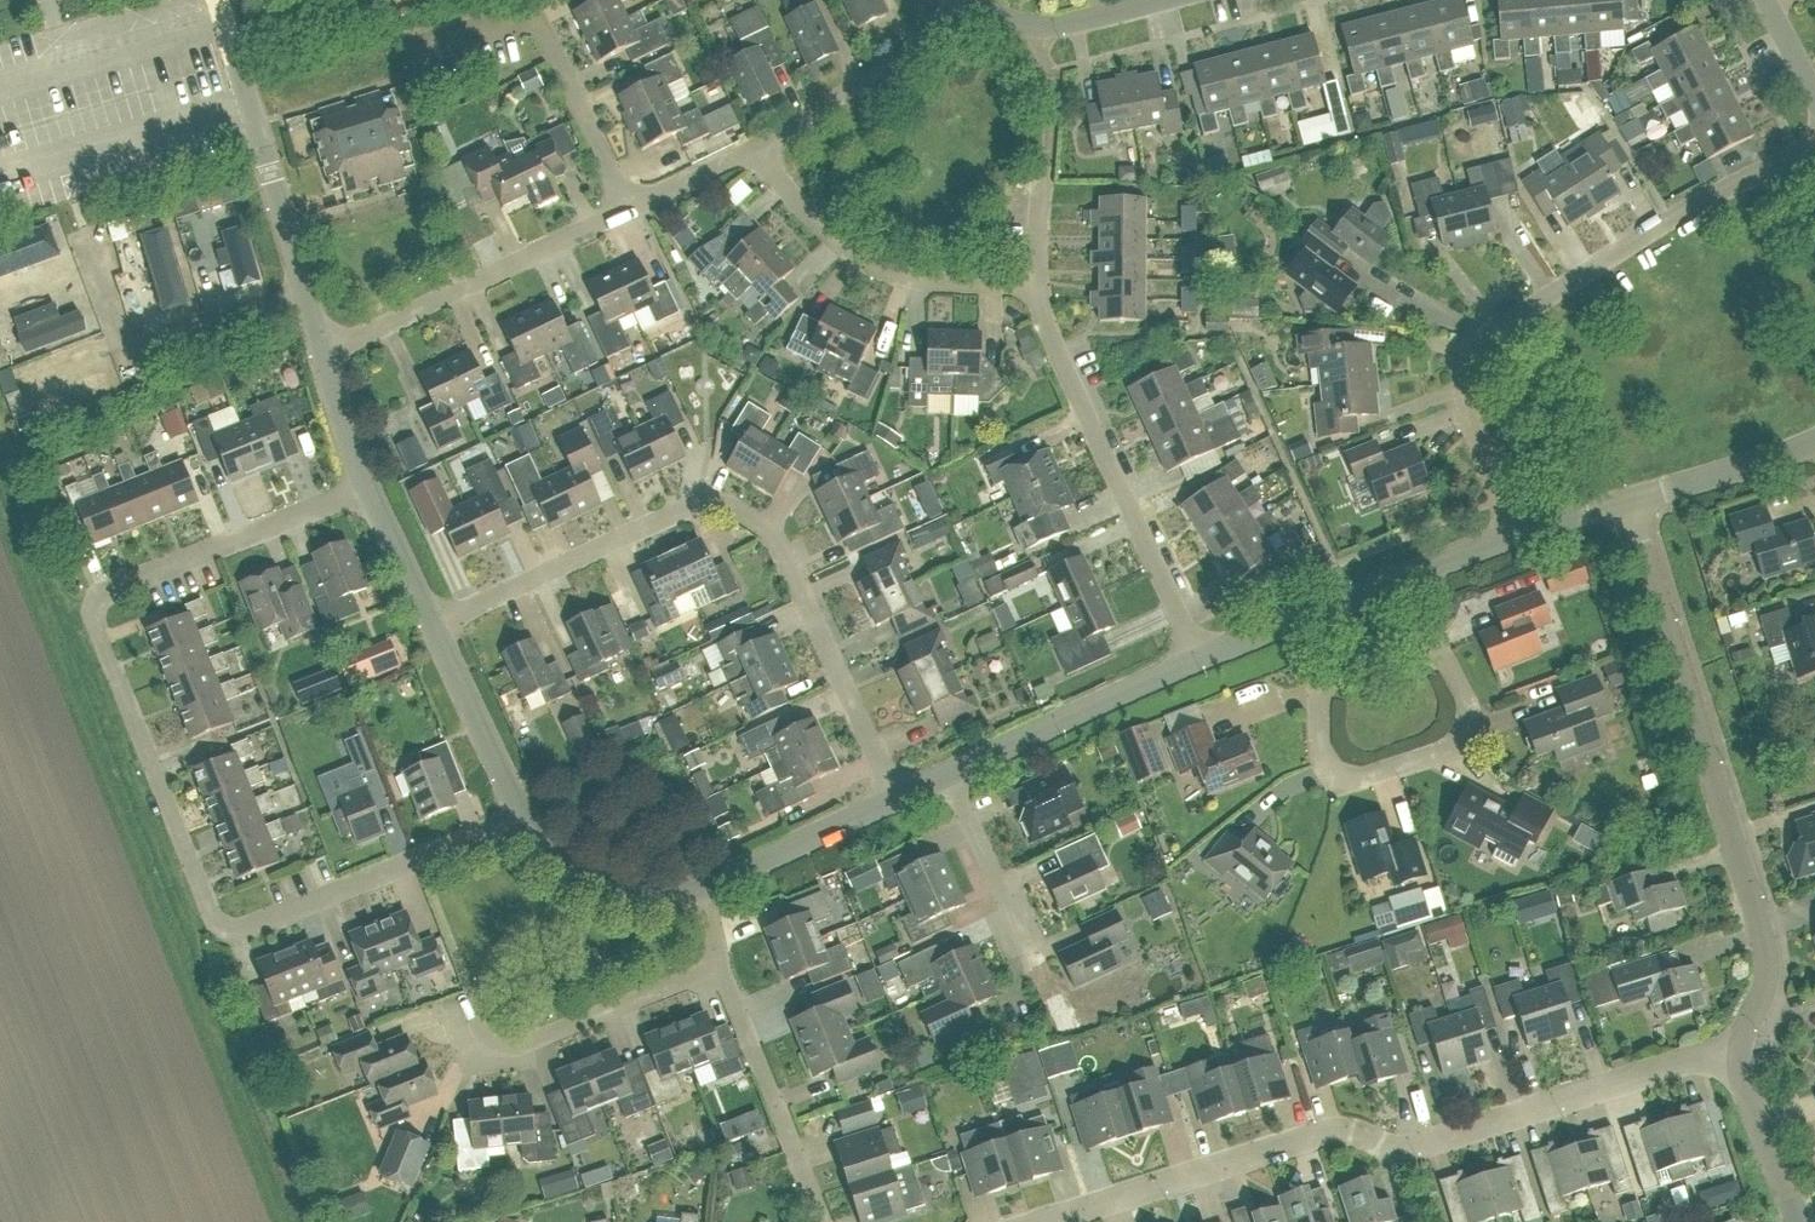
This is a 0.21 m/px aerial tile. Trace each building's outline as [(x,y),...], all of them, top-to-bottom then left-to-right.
[(627,19),(619,4),(628,0),(599,0),(572,13),(584,39),(627,19)] [(804,0),(788,0),(781,3),(789,20),(787,21),(809,66),(835,53),(813,8),(809,10),(804,0)] [(858,29),(884,17),(876,0),(844,0),(858,29)] [(1435,57),(1440,75),(1456,70),(1454,65),(1474,60),(1471,47),(1474,46),(1462,0),(1450,0),(1431,5),(1444,55),(1435,57)] [(1525,40),(1532,39),(1529,0),(1497,0),(1501,41),(1493,42),(1494,61),(1511,60),(1509,41),(1525,40)] [(1526,58),(1541,57),(1540,39),(1554,37),(1563,37),(1560,0),(1529,0),(1532,39),(1525,40),(1526,58)] [(1591,0),(1560,0),(1563,37),(1554,37),(1556,54),(1556,56),(1571,54),(1570,36),(1584,35),(1594,34),(1591,0)] [(1584,35),(1586,53),(1589,85),(1600,84),(1599,75),(1606,75),(1604,54),(1598,55),(1598,52),(1602,52),(1601,36),(1625,34),(1624,27),(1639,26),(1637,0),(1591,0),(1594,34),(1584,35)] [(1444,55),(1431,5),(1401,13),(1414,62),(1406,64),(1411,82),(1426,78),(1421,61),(1435,57),(1444,55)] [(773,42),(757,10),(729,24),(744,55),(729,63),(751,108),(777,95),(755,50),(773,42)] [(627,20),(627,19),(584,39),(596,64),(625,51),(631,64),(671,45),(659,21),(647,26),(641,13),(627,20)] [(1414,62),(1401,13),(1371,21),(1384,70),(1376,72),(1381,90),(1396,86),(1392,68),(1406,64),(1414,62)] [(1362,76),(1376,72),(1384,70),(1371,21),(1342,28),(1354,76),(1346,78),(1351,98),(1367,94),(1362,76)] [(1665,79),(1710,56),(1696,28),(1652,51),(1648,44),(1631,53),(1638,67),(1640,66),(1646,78),(1660,70),(1665,79)] [(1296,93),(1288,95),(1292,113),(1308,109),(1303,91),(1326,85),(1313,36),(1283,43),(1296,93)] [(1296,93),(1283,43),(1253,51),(1266,101),(1258,103),(1263,120),(1278,116),(1274,99),(1288,95),(1296,93)] [(1266,101),(1253,51),(1223,59),(1236,109),(1229,111),(1233,128),(1249,124),(1244,107),(1258,103),(1266,101)] [(621,116),(626,126),(673,104),(666,89),(682,81),(670,56),(643,69),(649,83),(618,98),(625,114),(621,116)] [(1679,107),(1724,83),(1710,56),(1665,79),(1660,70),(1646,78),(1644,78),(1652,94),(1668,85),(1675,99),(1679,107)] [(1215,114),(1229,111),(1236,109),(1223,59),(1193,67),(1206,115),(1198,117),(1203,136),(1219,132),(1215,114)] [(1542,59),(1528,60),(1531,93),(1545,92),(1542,59)] [(543,88),(535,70),(518,77),(526,96),(543,88)] [(1157,75),(1126,80),(1136,131),(1159,127),(1161,138),(1183,134),(1175,92),(1161,95),(1157,75)] [(1113,135),(1136,131),(1126,80),(1096,86),(1099,106),(1085,109),(1093,150),(1115,146),(1113,135)] [(1693,134),(1738,111),(1724,83),(1679,107),(1675,99),(1659,107),(1666,121),(1682,113),(1689,126),(1693,134)] [(1404,89),(1387,93),(1394,124),(1411,120),(1404,89)] [(382,102),(379,94),(318,113),(321,121),(310,124),(314,137),(314,138),(327,181),(327,180),(331,192),(342,189),(345,198),(406,180),(403,171),(414,168),(393,98),(382,102)] [(673,104),(626,126),(631,137),(635,135),(643,151),(676,135),(682,149),(709,136),(711,140),(739,127),(729,107),(702,120),(698,111),(680,119),(673,104)] [(1496,106),(1482,109),(1486,124),(1500,121),(1496,106)] [(1693,134),(1689,126),(1673,135),(1680,148),(1696,140),(1708,162),(1753,138),(1738,111),(1693,134)] [(522,142),(503,145),(508,156),(512,165),(527,197),(532,207),(558,195),(552,181),(561,177),(563,172),(546,135),(523,145),(522,142)] [(1586,156),(1566,169),(1594,212),(1620,195),(1609,178),(1621,170),(1599,135),(1581,147),(1586,156)] [(527,197),(512,165),(508,156),(493,162),(488,151),(450,169),(463,195),(474,189),(482,204),(496,197),(501,209),(527,197)] [(1469,239),(1475,247),(1488,243),(1486,235),(1496,232),(1489,203),(1502,199),(1494,165),(1467,172),(1473,194),(1458,198),(1469,239)] [(1594,212),(1566,169),(1546,182),(1540,172),(1521,184),(1544,220),(1556,212),(1567,229),(1594,212)] [(1469,239),(1458,198),(1441,203),(1435,180),(1411,187),(1420,220),(1434,217),(1441,246),(1452,244),(1454,252),(1475,247),(1469,239)] [(728,196),(740,209),(756,193),(744,181),(728,196)] [(223,205),(219,192),(194,200),(198,213),(223,205)] [(1091,220),(1145,220),(1145,200),(1100,200),(1100,213),(1091,213),(1091,220)] [(1525,229),(1523,201),(1501,202),(1503,230),(1525,229)] [(1306,236),(1339,260),(1348,248),(1373,268),(1391,244),(1377,233),(1388,220),(1384,204),(1373,207),(1362,222),(1351,213),(1333,236),(1316,223),(1306,236)] [(1193,221),(1193,209),(1182,209),(1182,221),(1193,221)] [(241,210),(203,222),(224,291),(262,279),(241,210)] [(149,214),(123,221),(127,234),(153,227),(149,214)] [(1100,241),(1145,241),(1145,220),(1091,220),(1091,229),(1100,229),(1100,241)] [(1193,221),(1182,221),(1182,233),(1193,233),(1193,221)] [(722,300),(722,301),(776,251),(758,232),(737,251),(724,237),(698,253),(687,262),(703,280),(713,271),(716,274),(727,264),(736,273),(720,287),(727,295),(722,300)] [(1339,260),(1306,236),(1297,247),(1303,252),(1286,275),(1307,291),(1299,301),(1304,314),(1318,316),(1326,306),(1336,313),(1354,290),(1330,271),(1339,260)] [(167,239),(133,249),(150,307),(170,301),(162,274),(176,270),(167,239)] [(1145,261),(1145,241),(1100,241),(1100,254),(1091,254),(1091,261),(1145,261)] [(56,270),(46,243),(0,259),(0,290),(56,270)] [(1182,261),(1193,261),(1193,249),(1182,249),(1182,261)] [(722,301),(729,308),(750,289),(761,301),(744,317),(753,328),(768,314),(775,322),(797,302),(780,284),(794,271),(776,251),(722,301)] [(1239,260),(1219,262),(1222,285),(1242,283),(1239,260)] [(1100,282),(1145,282),(1145,261),(1091,261),(1091,270),(1100,270),(1100,282)] [(1193,261),(1182,261),(1182,274),(1193,274),(1193,261)] [(612,275),(632,317),(648,309),(656,327),(679,316),(664,285),(651,291),(637,263),(612,275)] [(617,324),(632,317),(612,275),(586,287),(600,316),(587,322),(606,362),(630,350),(617,324)] [(1091,303),(1145,303),(1145,282),(1100,282),(1100,295),(1091,295),(1091,303)] [(168,291),(174,306),(195,298),(188,283),(168,291)] [(1194,303),(1193,290),(1182,290),(1182,303),(1194,303)] [(87,295),(3,329),(17,365),(102,332),(87,295)] [(526,315),(546,357),(559,351),(572,378),(597,366),(578,325),(566,331),(552,303),(526,315)] [(1145,323),(1145,303),(1091,303),(1091,310),(1099,310),(1099,323),(1145,323)] [(1194,303),(1182,303),(1182,315),(1194,315),(1194,303)] [(814,372),(824,377),(853,320),(828,308),(819,325),(802,317),(786,352),(817,367),(814,372)] [(546,357),(526,315),(501,327),(514,356),(500,363),(515,394),(539,382),(531,364),(546,357)] [(876,332),(853,320),(824,377),(833,382),(836,376),(850,383),(846,392),(864,401),(877,375),(859,366),(876,332)] [(1319,370),(1321,387),(1371,382),(1367,347),(1347,350),(1345,334),(1314,337),(1313,331),(1294,333),(1297,356),(1309,355),(1311,371),(1319,370)] [(926,398),(952,398),(954,334),(928,333),(926,373),(909,372),(908,409),(926,409),(926,398)] [(981,335),(954,334),(952,398),(978,399),(978,404),(987,405),(1008,385),(995,372),(980,372),(981,335)] [(1,342),(0,342),(0,368),(9,364),(1,342)] [(470,354),(445,366),(464,408),(479,401),(487,418),(511,407),(497,376),(483,382),(470,354)] [(1187,397),(1183,389),(1177,377),(1194,369),(1187,354),(1169,363),(1172,369),(1127,390),(1141,418),(1187,397)] [(1267,395),(1282,388),(1270,364),(1254,372),(1267,395)] [(464,408),(445,366),(419,378),(432,406),(420,412),(439,453),(463,442),(450,415),(464,408)] [(1141,418),(1154,446),(1200,425),(1197,417),(1191,404),(1207,397),(1200,382),(1183,389),(1187,397),(1141,418)] [(1371,382),(1321,387),(1324,406),(1315,407),(1319,439),(1357,435),(1355,419),(1375,417),(1371,382)] [(30,416),(21,392),(7,398),(15,421),(30,416)] [(639,432),(659,474),(686,461),(672,432),(685,426),(670,396),(645,408),(653,425),(639,432)] [(253,422),(239,428),(257,473),(285,463),(275,439),(277,438),(288,433),(275,399),(248,410),(253,422)] [(725,469),(748,484),(773,444),(759,436),(769,419),(747,405),(729,434),(741,442),(725,469)] [(1200,425),(1154,446),(1167,474),(1240,440),(1223,405),(1197,417),(1200,425)] [(218,432),(244,423),(238,408),(212,417),(218,432)] [(525,422),(519,410),(507,416),(513,428),(525,422)] [(634,486),(659,474),(639,432),(624,439),(611,412),(589,423),(608,462),(620,456),(634,486)] [(257,473),(239,428),(214,438),(207,420),(191,426),(204,459),(218,454),(230,484),(257,473)] [(540,447),(530,424),(510,433),(520,456),(540,447)] [(887,429),(882,439),(900,449),(906,438),(887,429)] [(556,479),(576,521),(602,509),(588,479),(601,473),(581,430),(555,442),(570,473),(556,479)] [(773,444),(748,484),(773,499),(790,471),(802,478),(820,449),(796,435),(786,452),(773,444)] [(1381,459),(1375,444),(1345,456),(1355,482),(1367,478),(1380,510),(1430,491),(1413,446),(1381,459)] [(1012,501),(1060,479),(1047,452),(1017,466),(1010,451),(982,464),(993,488),(1004,483),(1012,501)] [(814,494),(826,519),(868,500),(862,486),(879,477),(868,453),(836,468),(842,481),(814,494)] [(143,460),(150,476),(155,474),(172,516),(198,505),(181,463),(162,471),(155,455),(143,460)] [(551,533),(576,521),(556,479),(543,486),(530,458),(505,470),(524,510),(537,503),(551,533)] [(463,507),(482,549),(508,537),(495,508),(508,502),(489,462),(465,473),(478,501),(463,507)] [(1243,505),(1238,498),(1231,486),(1246,477),(1237,463),(1221,473),(1225,480),(1183,506),(1199,532),(1243,505)] [(145,526),(172,516),(155,474),(150,476),(136,481),(129,465),(117,470),(124,487),(128,485),(145,526)] [(119,537),(145,526),(128,485),(124,487),(110,492),(103,476),(91,481),(98,497),(102,495),(119,537)] [(1073,507),(1060,479),(1012,501),(1024,526),(1013,531),(1023,554),(1051,541),(1042,521),(1073,507)] [(93,548),(119,537),(102,495),(98,497),(84,503),(77,486),(65,491),(71,508),(76,506),(93,548)] [(456,561),(482,549),(463,507),(448,514),(436,487),(411,498),(430,539),(443,533),(456,561)] [(1199,532),(1216,559),(1259,531),(1254,524),(1247,513),(1262,503),(1253,489),(1238,498),(1243,505),(1199,532)] [(868,500),(826,519),(838,545),(866,531),(872,545),(904,530),(893,506),(875,515),(868,500)] [(1764,508),(1730,519),(1741,555),(1755,551),(1763,579),(1814,564),(1814,550),(1807,523),(1772,533),(1764,508)] [(1259,531),(1216,559),(1232,585),(1275,558),(1262,537),(1278,527),(1270,515),(1254,524),(1259,531)] [(949,534),(943,520),(909,535),(915,549),(949,534)] [(671,556),(690,596),(706,588),(714,604),(738,593),(725,566),(713,572),(700,543),(671,556)] [(856,586),(866,607),(912,586),(899,559),(906,555),(900,543),(862,560),(870,579),(856,586)] [(352,562),(345,544),(312,557),(327,595),(313,601),(324,629),(359,615),(351,596),(367,590),(355,561),(352,562)] [(673,604),(690,596),(671,556),(643,570),(656,598),(644,603),(656,631),(681,619),(673,604)] [(1047,574),(1063,609),(1099,592),(1083,558),(1047,574)] [(1587,581),(1578,558),(1540,572),(1549,595),(1587,581)] [(1037,577),(1030,561),(984,583),(993,602),(1008,595),(1006,592),(1037,577)] [(279,626),(286,643),(316,631),(303,596),(288,602),(276,572),(240,586),(259,634),(279,626)] [(912,586),(866,607),(876,628),(890,621),(899,640),(937,622),(931,610),(924,613),(912,586)] [(1099,592),(1063,609),(1073,631),(1051,641),(1067,676),(1111,656),(1101,634),(1115,628),(1099,592)] [(1550,626),(1538,594),(1504,607),(1511,625),(1481,637),(1495,673),(1540,655),(1531,633),(1550,626)] [(147,633),(158,660),(200,643),(197,635),(192,623),(207,617),(201,602),(185,609),(188,616),(147,633)] [(594,679),(609,672),(605,664),(616,659),(608,642),(625,634),(612,607),(595,615),(594,612),(568,625),(581,653),(568,659),(581,686),(594,679)] [(1788,610),(1760,618),(1770,651),(1786,646),(1797,681),(1814,676),(1814,618),(1801,622),(1802,628),(1794,631),(1788,610)] [(1735,614),(1734,633),(1752,633),(1752,614),(1735,614)] [(200,643),(158,660),(170,687),(211,670),(208,662),(203,650),(218,644),(212,629),(197,635),(200,643)] [(897,673),(907,694),(952,674),(940,646),(946,643),(940,631),(902,648),(911,667),(897,673)] [(721,672),(728,687),(786,660),(775,636),(751,647),(745,634),(717,648),(728,669),(721,672)] [(543,670),(530,642),(504,655),(525,701),(541,693),(547,706),(571,695),(556,664),(543,670)] [(211,670),(170,687),(181,715),(222,698),(219,689),(214,677),(229,671),(222,656),(208,662),(211,670)] [(378,678),(371,657),(344,668),(351,688),(378,678)] [(786,660),(728,687),(735,702),(742,699),(752,721),(780,708),(774,696),(798,684),(786,660)] [(683,678),(676,663),(652,676),(659,690),(683,678)] [(332,669),(311,678),(320,699),(341,691),(332,669)] [(952,674),(907,694),(917,715),(931,709),(939,728),(977,710),(971,698),(965,701),(952,674)] [(1607,714),(1593,677),(1561,689),(1568,707),(1524,723),(1537,757),(1553,751),(1558,762),(1600,746),(1590,720),(1607,714)] [(233,683),(219,689),(222,698),(181,715),(192,742),(234,725),(225,704),(239,698),(233,683)] [(597,747),(583,716),(562,725),(576,757),(597,747)] [(784,765),(826,745),(814,719),(785,733),(779,720),(739,740),(750,763),(777,750),(784,765)] [(1215,751),(1205,726),(1167,741),(1181,775),(1197,769),(1208,796),(1260,775),(1245,739),(1215,751)] [(1118,740),(1137,788),(1169,775),(1150,728),(1118,740)] [(359,736),(344,742),(359,779),(373,773),(359,736)] [(193,772),(204,800),(247,783),(244,775),(239,763),(253,757),(247,742),(231,749),(234,756),(193,772)] [(457,773),(446,744),(419,755),(421,762),(423,768),(404,775),(404,776),(395,779),(403,798),(412,794),(422,820),(455,807),(443,779),(457,773)] [(784,765),(790,779),(763,792),(775,816),(816,796),(810,784),(838,770),(826,745),(784,765)] [(706,766),(699,751),(685,757),(692,772),(706,766)] [(247,783),(204,800),(215,827),(258,810),(254,802),(249,789),(263,784),(258,769),(244,775),(247,783)] [(1081,804),(1065,771),(1023,790),(1029,803),(1024,805),(1026,810),(1024,811),(1019,823),(1029,846),(1069,827),(1062,812),(1081,804)] [(387,808),(373,773),(359,779),(348,783),(353,795),(339,801),(344,812),(334,816),(343,839),(353,835),(357,847),(383,836),(374,813),(387,808)] [(1515,811),(1470,788),(1463,803),(1459,801),(1443,831),(1477,849),(1481,842),(1496,849),(1492,856),(1514,867),(1529,837),(1536,840),(1551,811),(1522,796),(1515,811)] [(719,794),(704,801),(713,819),(728,812),(719,794)] [(215,827),(226,855),(268,838),(265,829),(260,817),(275,811),(269,796),(254,802),(258,810),(215,827)] [(1393,848),(1382,814),(1345,826),(1362,881),(1390,873),(1394,886),(1424,876),(1413,841),(1393,848)] [(1118,824),(1124,839),(1145,831),(1139,816),(1118,824)] [(1794,824),(1798,836),(1791,838),(1793,846),(1792,846),(1787,857),(1795,880),(1814,874),(1814,817),(1794,824)] [(268,838),(226,855),(237,882),(279,865),(271,844),(285,838),(279,823),(265,829),(268,838)] [(1270,844),(1255,832),(1243,847),(1228,835),(1207,862),(1222,875),(1226,870),(1264,900),(1292,866),(1268,846),(1270,844)] [(1108,868),(1094,837),(1065,850),(1073,867),(1045,879),(1060,912),(1104,892),(1096,874),(1108,868)] [(899,889),(905,902),(952,881),(941,855),(921,864),(915,851),(877,869),(888,894),(899,889)] [(1676,883),(1661,888),(1655,870),(1607,885),(1616,915),(1631,910),(1635,924),(1646,921),(1650,934),(1675,926),(1671,913),(1684,908),(1676,883)] [(964,907),(952,881),(905,902),(911,915),(900,920),(912,946),(950,929),(944,916),(964,907)] [(1391,913),(1440,898),(1437,889),(1421,894),(1419,889),(1387,899),(1391,913)] [(765,932),(775,957),(818,940),(812,926),(832,919),(822,893),(790,906),(795,920),(765,932)] [(1168,894),(1153,899),(1160,919),(1175,914),(1168,894)] [(1533,897),(1514,903),(1517,915),(1536,909),(1533,897)] [(1444,911),(1440,898),(1391,913),(1395,926),(1444,911)] [(1127,940),(1115,914),(1082,929),(1089,945),(1060,958),(1073,988),(1117,968),(1108,948),(1127,940)] [(406,915),(377,926),(395,970),(410,964),(416,980),(444,969),(433,940),(418,945),(406,915)] [(1433,945),(1463,937),(1459,920),(1429,928),(1433,945)] [(395,970),(377,926),(349,937),(362,968),(348,973),(360,1002),(386,992),(380,976),(395,970)] [(818,940),(775,957),(785,983),(815,971),(821,984),(852,972),(842,946),(823,954),(818,940)] [(311,943),(284,954),(301,997),(314,992),(319,1004),(346,993),(326,944),(313,949),(311,943)] [(935,978),(942,992),(984,973),(972,947),(943,961),(937,947),(897,966),(908,990),(935,978)] [(1354,975),(1390,966),(1386,951),(1351,960),(1354,975)] [(288,1002),(301,997),(284,954),(257,965),(266,986),(253,992),(266,1025),(293,1015),(288,1002)] [(1702,991),(1694,966),(1657,978),(1651,960),(1610,972),(1616,991),(1630,987),(1633,998),(1648,993),(1653,1007),(1663,1004),(1667,1017),(1692,1009),(1688,996),(1702,991)] [(1549,987),(1536,992),(1552,1041),(1576,1033),(1566,1001),(1580,997),(1570,965),(1545,973),(1549,987)] [(875,971),(857,978),(862,991),(880,984),(875,971)] [(984,973),(942,992),(949,1007),(921,1019),(933,1044),(973,1025),(967,1011),(996,998),(984,973)] [(1528,1049),(1552,1041),(1536,992),(1523,996),(1518,981),(1494,989),(1504,1021),(1517,1017),(1528,1049)] [(802,1051),(846,1033),(840,1018),(856,1012),(846,985),(819,996),(824,1009),(791,1022),(802,1051)] [(1451,1019),(1466,1068),(1491,1060),(1480,1028),(1494,1024),(1483,987),(1468,992),(1470,997),(1459,1000),(1464,1015),(1451,1019)] [(1466,1068),(1451,1019),(1438,1023),(1433,1008),(1408,1016),(1418,1048),(1432,1044),(1442,1076),(1466,1068)] [(675,1028),(692,1071),(708,1064),(716,1084),(745,1072),(732,1041),(717,1047),(705,1015),(675,1028)] [(1342,1021),(1363,1088),(1406,1075),(1387,1016),(1361,1024),(1366,1039),(1350,1045),(1342,1021)] [(1363,1088),(1342,1021),(1300,1034),(1304,1046),(1303,1047),(1317,1090),(1346,1081),(1345,1078),(1358,1074),(1362,1088),(1363,1088)] [(642,1077),(655,1108),(683,1097),(675,1077),(692,1071),(675,1028),(646,1040),(657,1071),(642,1077)] [(371,1087),(425,1065),(424,1064),(417,1067),(407,1040),(376,1052),(368,1033),(332,1048),(344,1077),(364,1069),(371,1087)] [(846,1033),(802,1051),(813,1079),(832,1072),(837,1085),(879,1068),(868,1041),(852,1048),(846,1033)] [(1232,1070),(1246,1113),(1289,1099),(1275,1056),(1273,1057),(1266,1036),(1241,1044),(1247,1065),(1232,1070)] [(1080,1070),(1070,1041),(1039,1052),(1049,1080),(1080,1070)] [(584,1063),(602,1108),(619,1101),(626,1119),(655,1108),(642,1077),(627,1083),(614,1051),(584,1063)] [(1246,1113),(1232,1070),(1219,1074),(1214,1060),(1185,1069),(1203,1126),(1246,1113)] [(586,1114),(602,1108),(584,1063),(555,1074),(566,1103),(551,1109),(566,1147),(594,1136),(586,1114)] [(436,1093),(425,1065),(371,1087),(371,1088),(377,1085),(384,1102),(368,1108),(378,1132),(410,1119),(405,1105),(436,1093)] [(1129,1090),(1115,1094),(1129,1138),(1171,1124),(1153,1068),(1125,1077),(1129,1090)] [(1181,1078),(1173,1080),(1177,1092),(1185,1089),(1181,1078)] [(1167,1095),(1177,1092),(1173,1080),(1163,1084),(1167,1095)] [(1086,1151),(1129,1138),(1115,1094),(1098,1100),(1095,1089),(1069,1098),(1086,1151)] [(530,1098),(499,1101),(504,1148),(520,1146),(522,1159),(529,1165),(555,1162),(551,1126),(533,1128),(530,1098)] [(504,1148),(499,1101),(468,1105),(471,1135),(454,1137),(458,1173),(489,1170),(486,1150),(504,1148)] [(876,1124),(868,1101),(835,1111),(843,1135),(876,1124)] [(1681,1119),(1666,1124),(1683,1180),(1694,1176),(1690,1163),(1703,1158),(1707,1172),(1724,1167),(1704,1103),(1679,1111),(1681,1119)] [(999,1124),(1019,1185),(1061,1172),(1047,1128),(1046,1129),(1042,1116),(1023,1122),(1021,1117),(999,1124)] [(736,1119),(717,1127),(724,1145),(743,1137),(736,1119)] [(1673,1183),(1683,1180),(1666,1124),(1650,1129),(1647,1121),(1622,1129),(1642,1193),(1660,1187),(1655,1173),(1668,1169),(1673,1183)] [(976,1199),(1019,1185),(999,1124),(958,1137),(964,1155),(962,1156),(976,1199)] [(1589,1143),(1573,1148),(1586,1190),(1610,1183),(1615,1197),(1632,1191),(1611,1127),(1586,1135),(1589,1143)] [(848,1188),(891,1174),(886,1158),(901,1153),(893,1130),(879,1134),(878,1131),(834,1145),(848,1188)] [(431,1145),(397,1131),(378,1175),(412,1189),(431,1145)] [(1563,1198),(1586,1190),(1573,1148),(1557,1153),(1555,1145),(1530,1153),(1550,1217),(1567,1212),(1563,1198)] [(711,1173),(696,1154),(681,1167),(695,1185),(711,1173)] [(1482,1177),(1495,1219),(1519,1212),(1522,1221),(1535,1221),(1541,1220),(1520,1156),(1495,1164),(1498,1172),(1482,1177)] [(750,1167),(731,1173),(736,1191),(755,1186),(750,1167)] [(859,1221),(888,1221),(905,1216),(904,1213),(924,1207),(911,1167),(891,1174),(848,1188),(859,1221)] [(1495,1219),(1482,1177),(1466,1182),(1464,1174),(1439,1182),(1451,1221),(1487,1221),(1495,1219)] [(1366,1180),(1337,1189),(1348,1221),(1407,1221),(1406,1217),(1396,1220),(1390,1200),(1374,1204),(1366,1180)] [(1277,1198),(1285,1221),(1333,1221),(1329,1209),(1314,1214),(1306,1189),(1277,1198)] [(1277,1198),(1277,1199),(1279,1207),(1252,1216),(1254,1221),(1285,1221),(1277,1198)]
